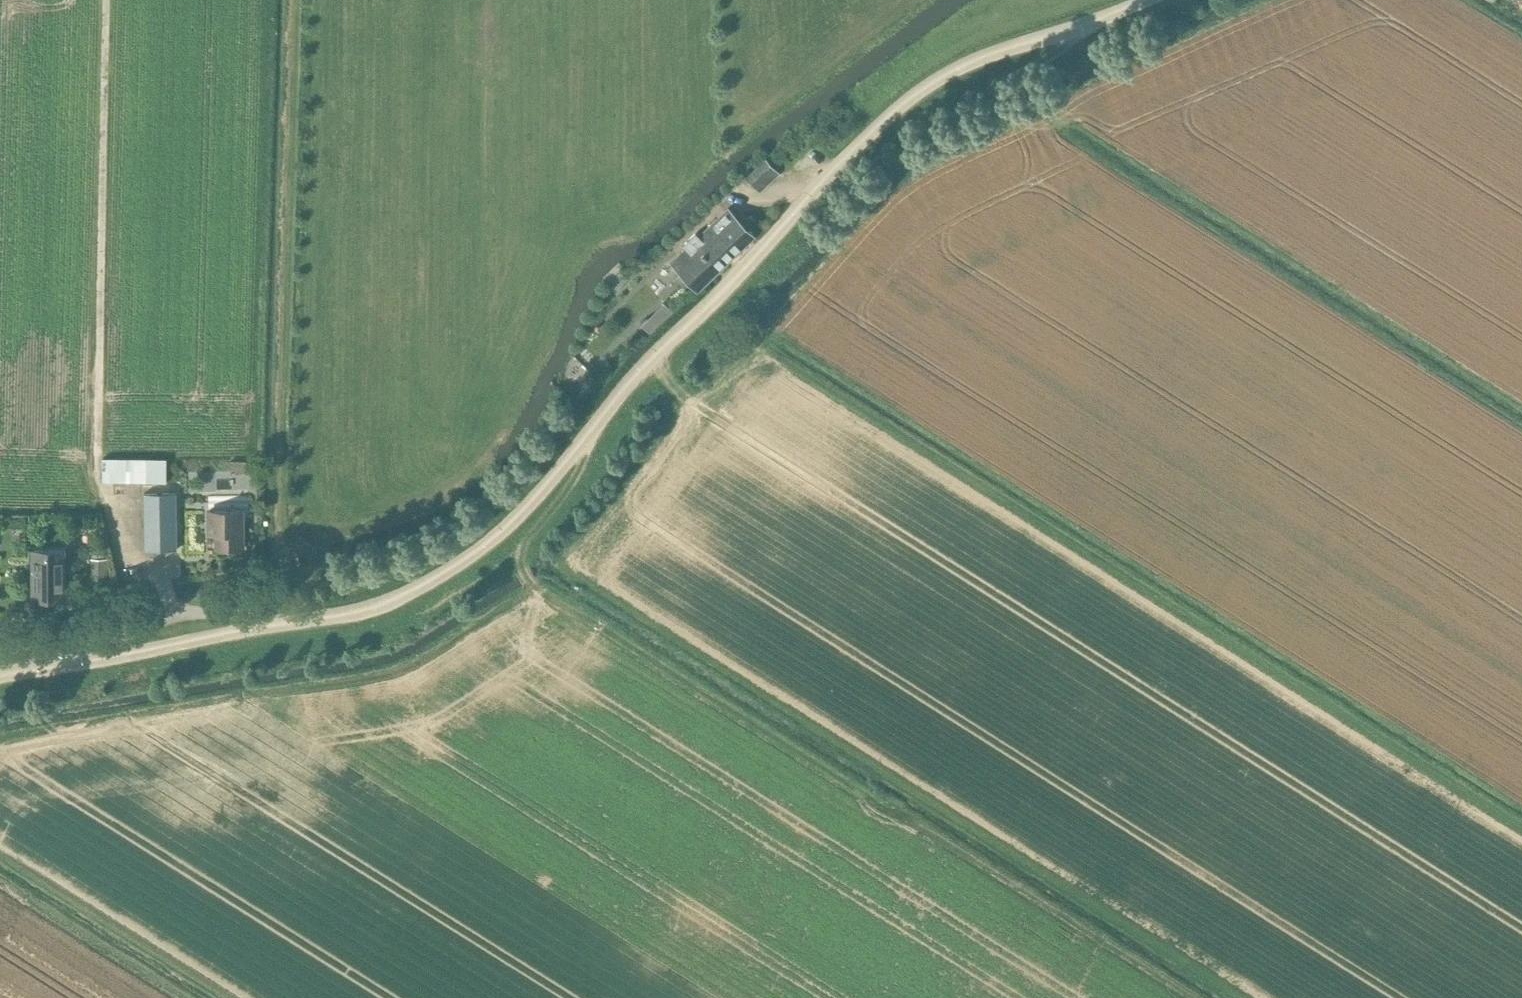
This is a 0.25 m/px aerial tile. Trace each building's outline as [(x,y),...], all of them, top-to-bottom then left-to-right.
[(767,175),(771,180),(779,173),(766,158),(746,176),(756,186),(767,175)] [(753,235),(728,209),(670,263),(695,290),(753,235)] [(167,458),(102,458),(102,481),(166,482),(167,458)] [(175,550),(174,493),(143,494),(144,550),(175,550)] [(209,535),(217,535),(217,548),(242,548),(242,510),(209,510),(209,535)] [(33,548),(33,597),(66,596),(65,548),(33,548)] [(92,558),(93,583),(107,583),(107,558),(92,558)]
